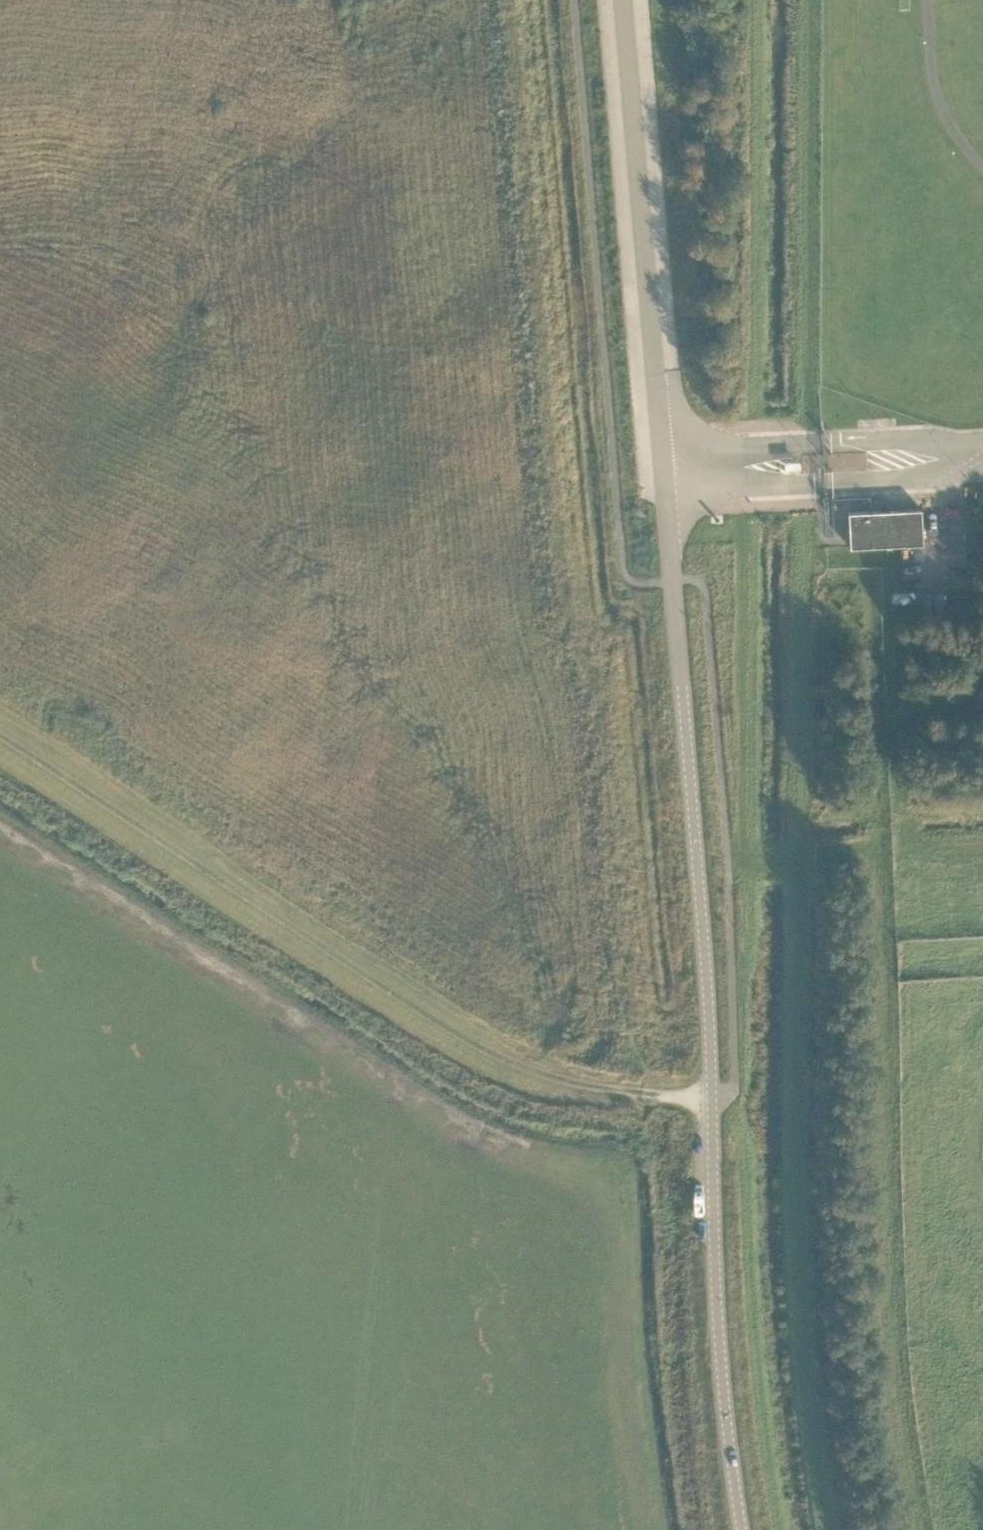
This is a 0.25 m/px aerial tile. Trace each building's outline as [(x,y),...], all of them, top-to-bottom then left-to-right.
[(850,545),(923,542),(921,507),(848,510),(850,545)]
